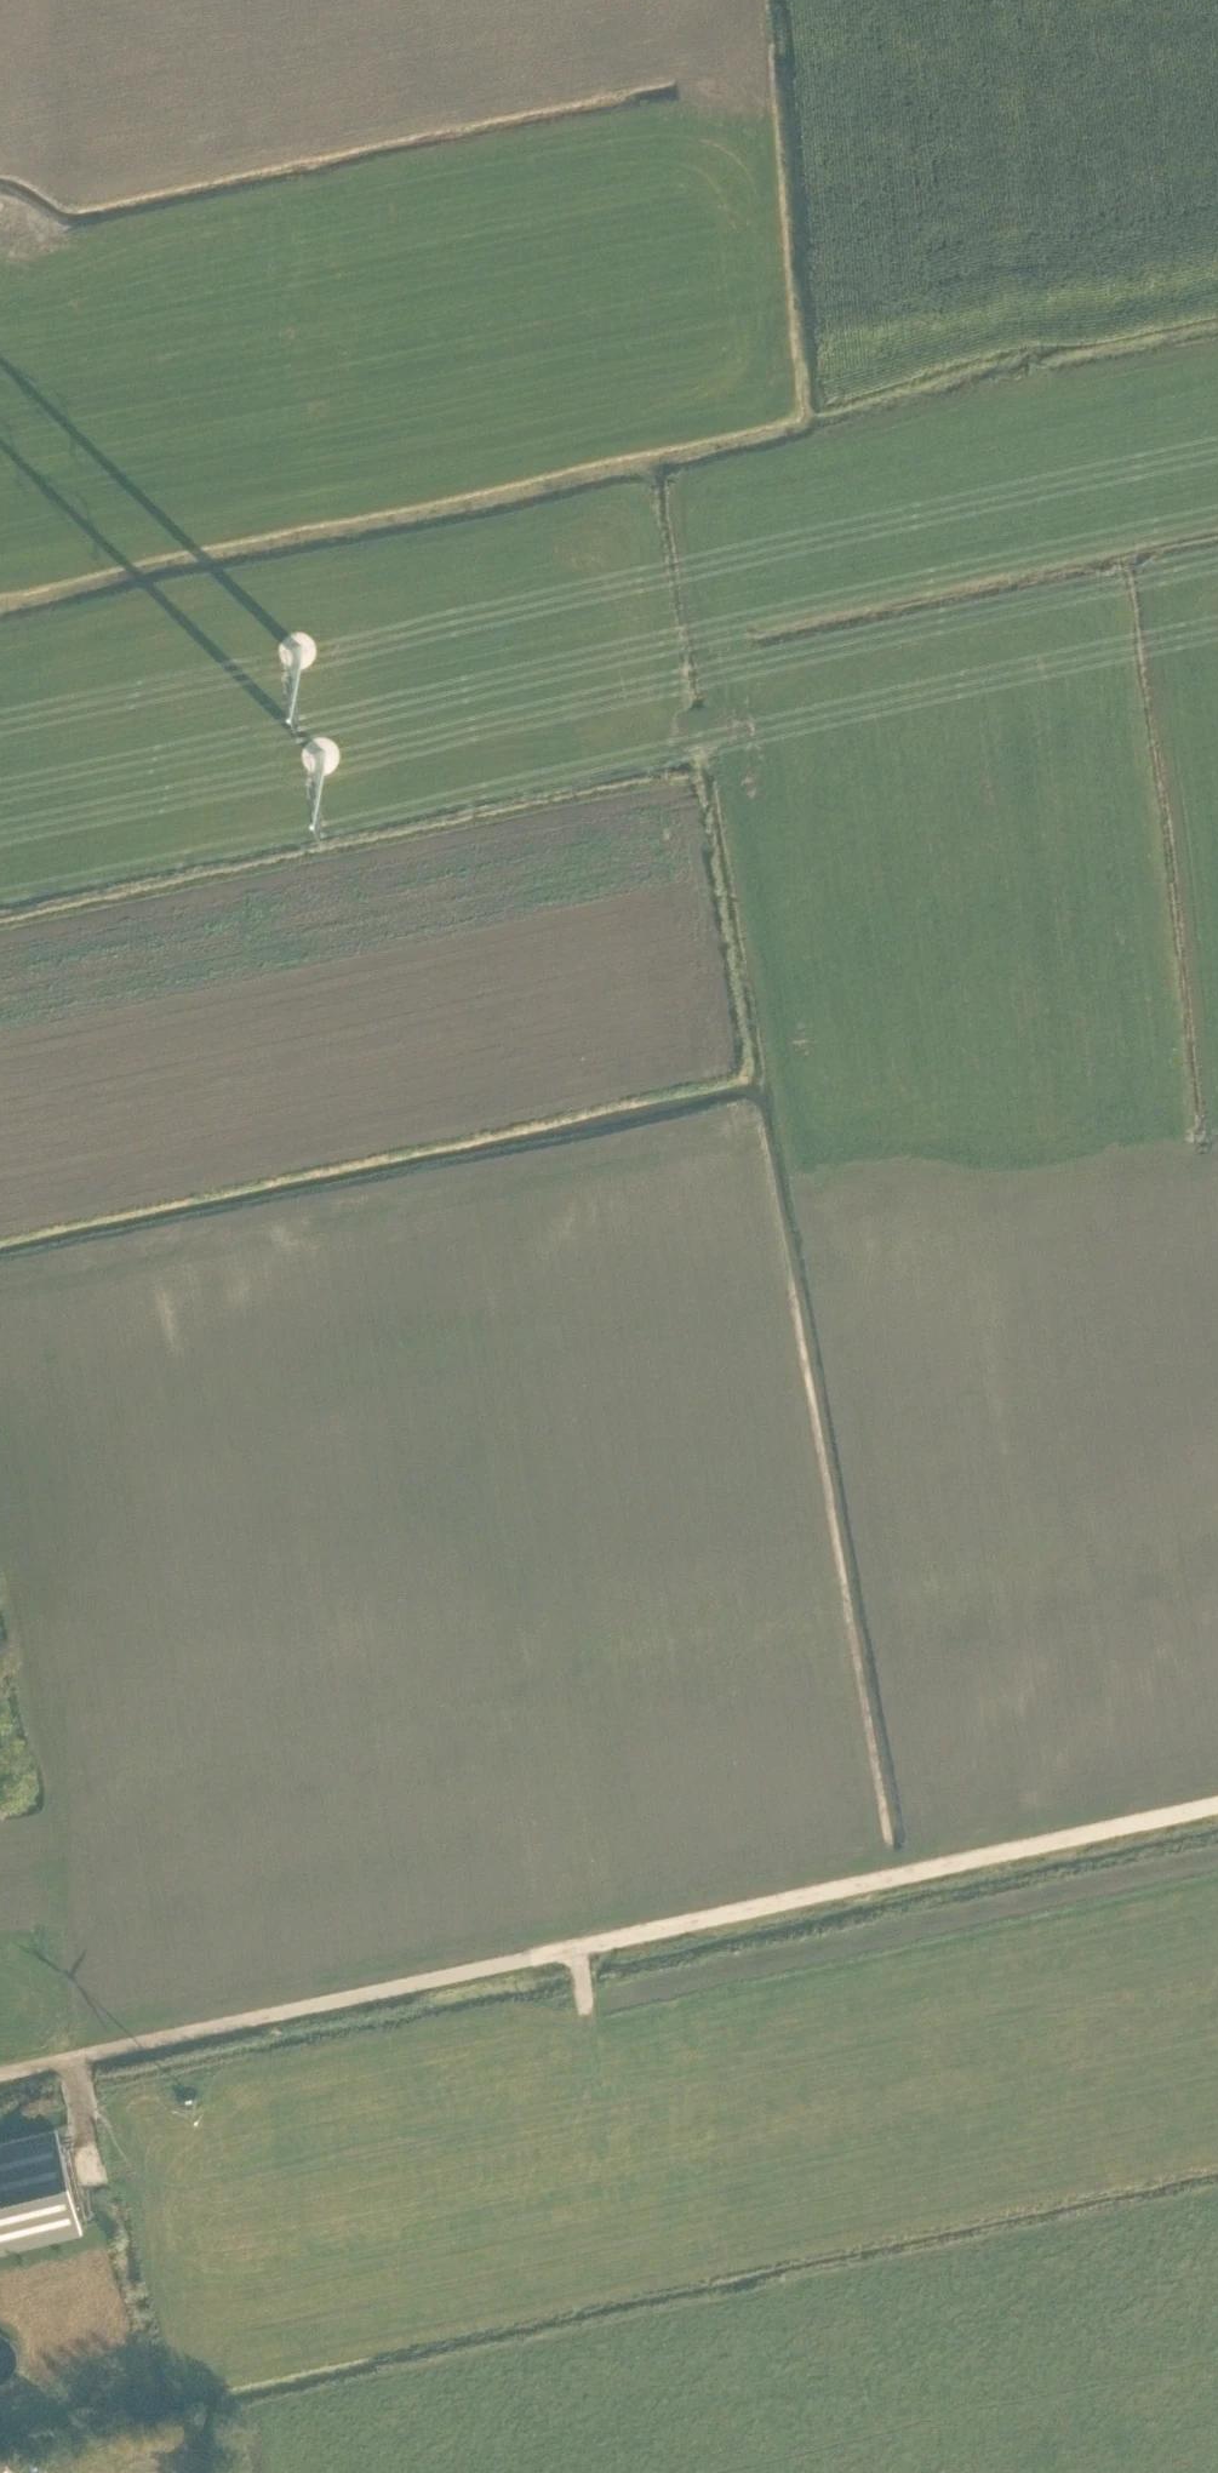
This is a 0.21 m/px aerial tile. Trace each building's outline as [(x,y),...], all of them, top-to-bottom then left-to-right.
[(83,2229),(57,2124),(0,2138),(0,2250),(83,2229)]
